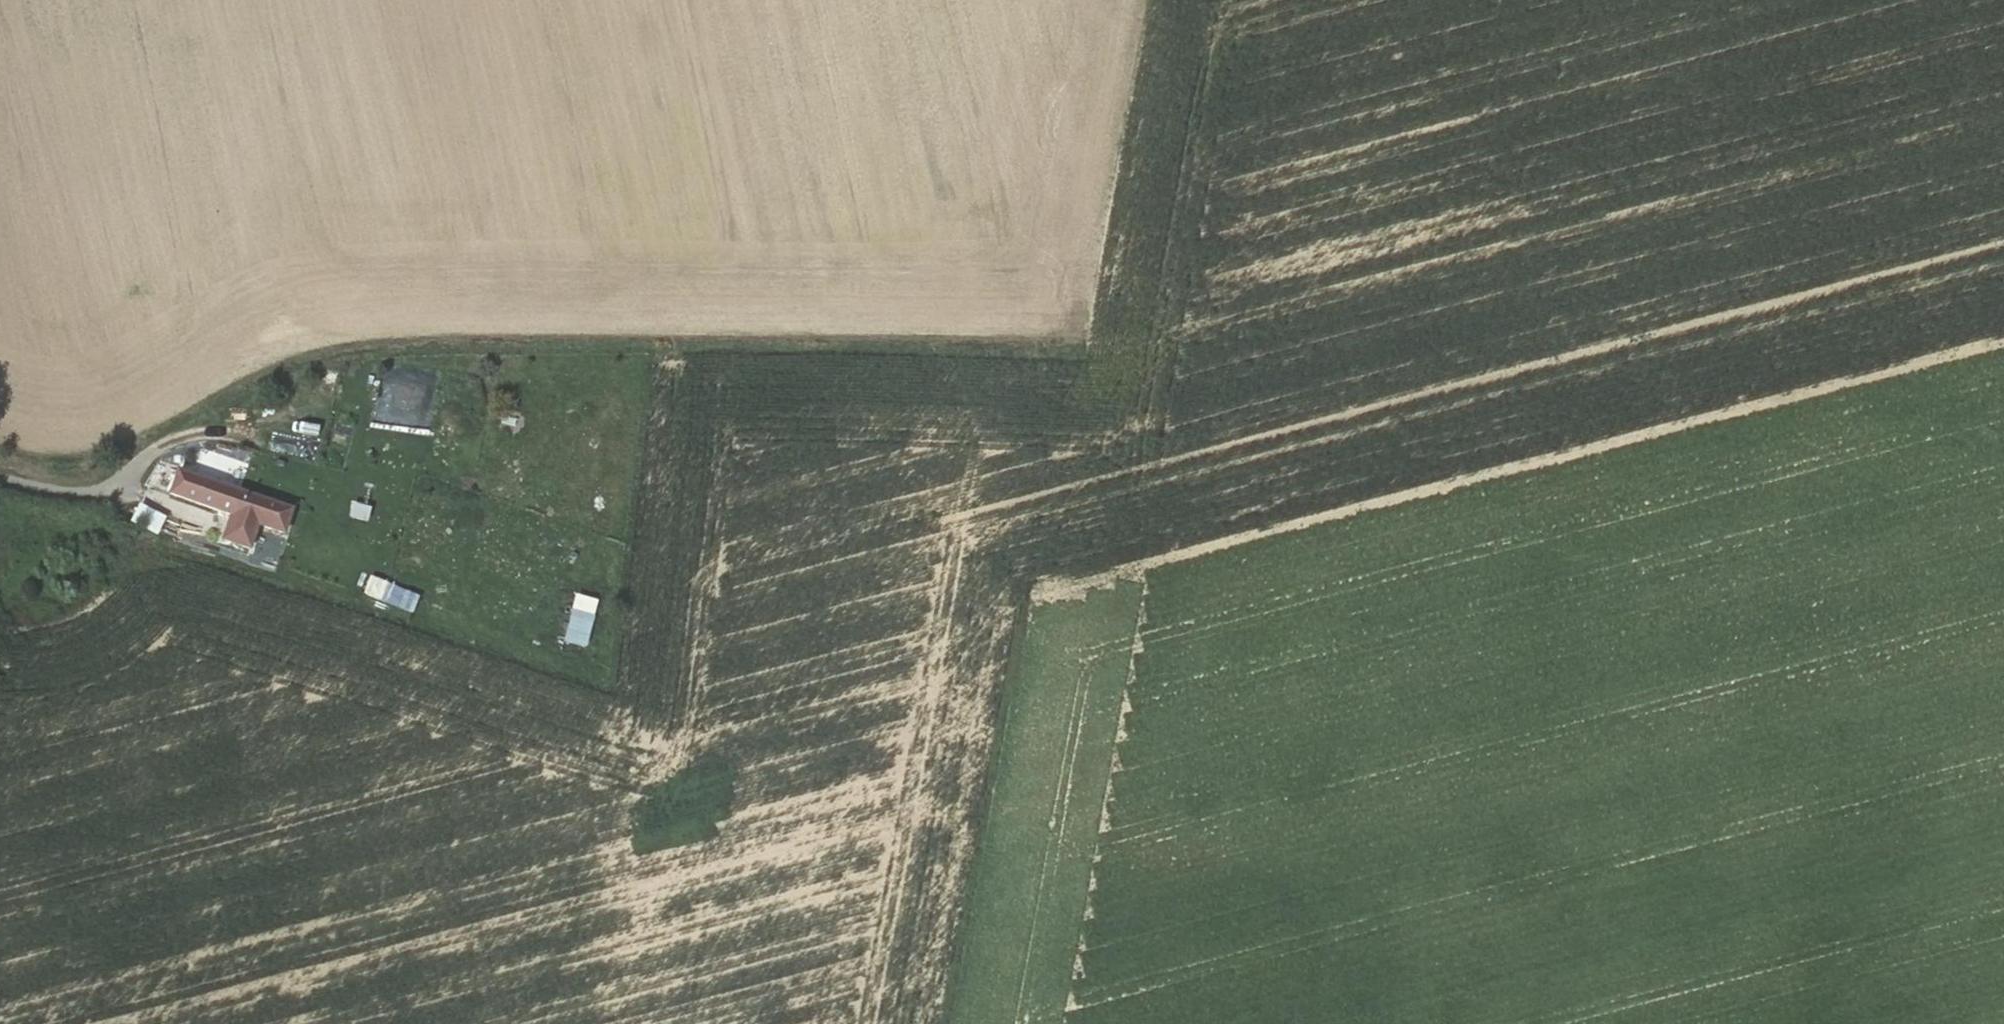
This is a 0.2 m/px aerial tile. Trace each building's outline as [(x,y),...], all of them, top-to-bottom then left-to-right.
[(233,487),(157,461),(135,486),(223,513),(233,487)] [(269,500),(233,487),(223,513),(260,525),(269,500)] [(140,505),(131,523),(157,536),(166,518),(140,505)]
